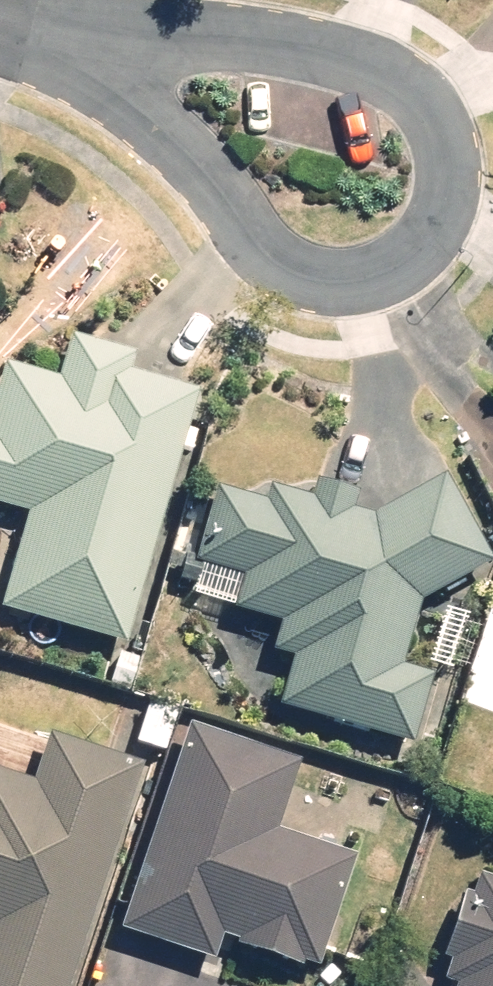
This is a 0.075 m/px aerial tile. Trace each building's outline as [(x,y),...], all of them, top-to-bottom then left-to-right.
[(187,400),(120,381),(126,361),(57,342),(46,381),(0,369),(0,516),(9,518),(0,552),(0,608),(120,641),(187,400)] [(252,508),(209,493),(189,565),(235,577),(226,613),(279,627),(269,664),(292,671),(282,710),(405,744),(421,683),(391,674),(409,609),(482,566),(431,479),(361,520),(345,516),(348,495),(306,480),(301,495),(262,480),(252,508)] [(291,766),(177,729),(110,932),(210,965),(215,949),(308,980),(346,865),(267,838),(291,766)] [(134,769),(41,736),(24,785),(0,776),(0,985),(59,985),(134,769)] [(458,873),(419,984),(424,985),(492,985),(492,885),(458,873)]
